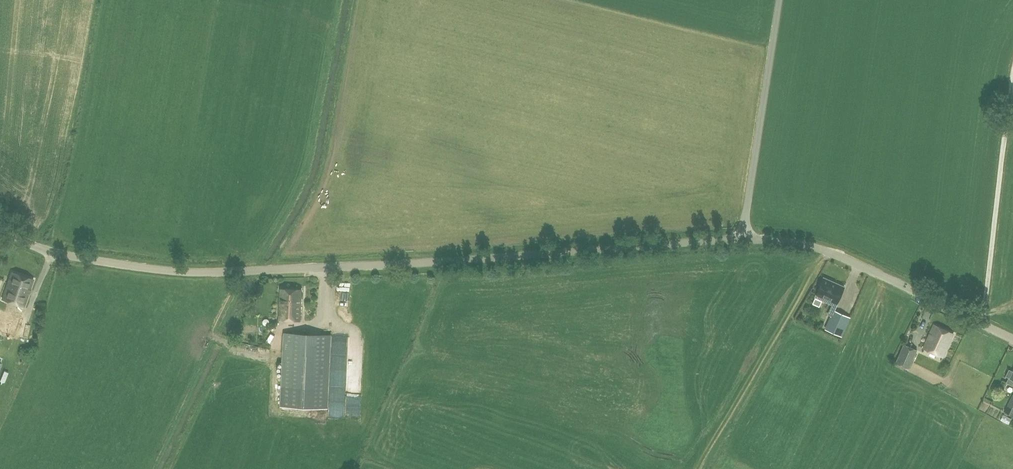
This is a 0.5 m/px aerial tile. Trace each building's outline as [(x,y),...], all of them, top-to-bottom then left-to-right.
[(12,272),(2,299),(24,307),(33,279),(12,272)] [(824,278),(817,295),(823,298),(822,300),(829,303),(831,301),(837,304),(845,287),(824,278)] [(281,289),(279,320),(300,321),(301,289),(281,289)] [(14,336),(20,317),(0,310),(0,331),(14,336)] [(834,310),(826,329),(842,336),(850,317),(834,310)] [(934,325),(923,348),(943,357),(953,334),(934,325)] [(331,335),(284,333),(281,407),(328,409),(331,335)] [(904,344),(896,363),(909,368),(917,350),(904,344)] [(262,390),(252,389),(250,404),(260,405),(262,390)] [(1012,415),(1012,395),(1005,412),(1012,416),(1012,415)]
